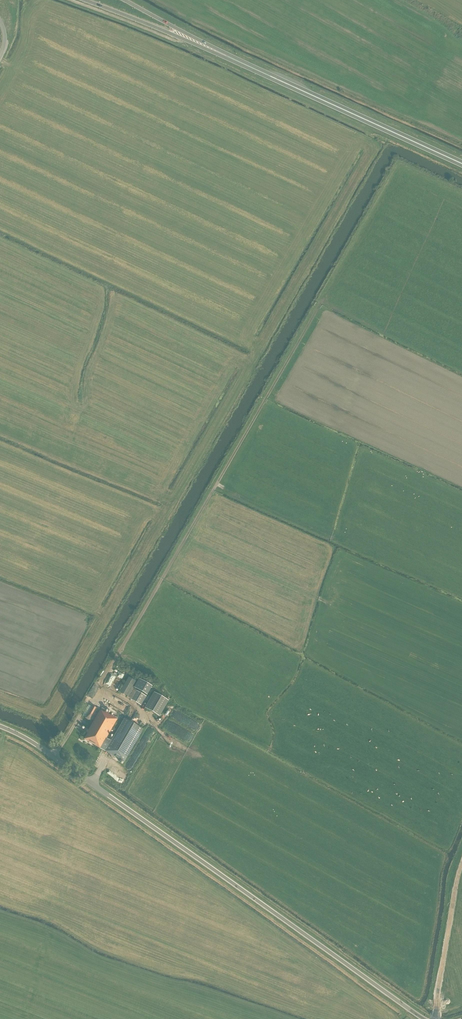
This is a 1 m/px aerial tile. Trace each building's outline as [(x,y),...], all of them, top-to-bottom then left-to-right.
[(131,699),(141,705),(146,696),(136,690),(132,687),(135,681),(128,677),(119,692),(127,696),(126,696),(131,699)] [(168,701),(154,693),(146,708),(159,716),(168,701)] [(85,717),(91,720),(97,708),(92,705),(85,717)] [(104,712),(100,710),(87,733),(88,733),(84,739),(124,762),(143,729),(125,719),(112,739),(108,736),(118,718),(113,715),(113,716),(105,712),(104,712)]
